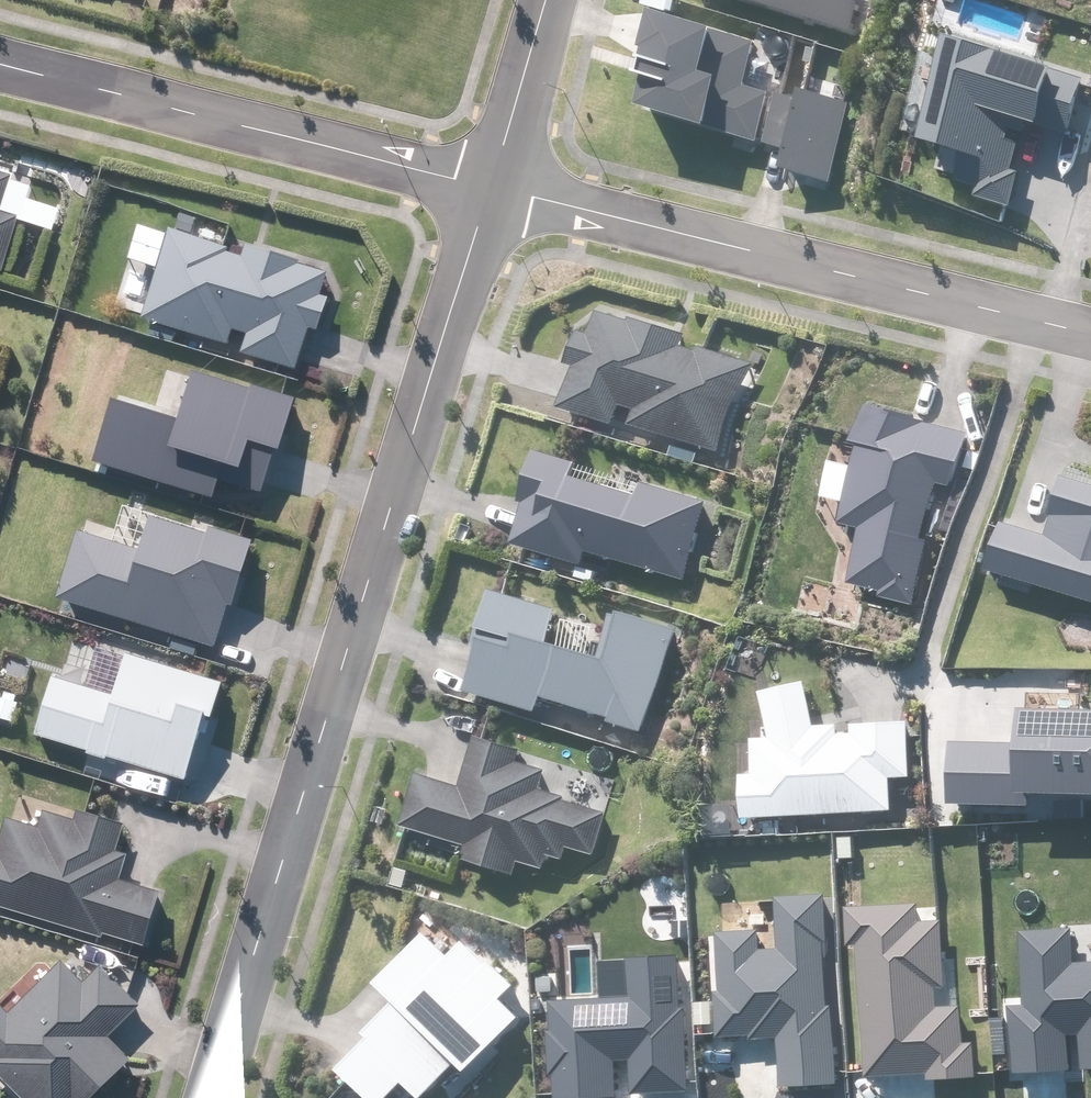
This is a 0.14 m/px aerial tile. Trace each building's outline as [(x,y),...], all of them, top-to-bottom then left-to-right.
[(851,32),(860,3),(852,0),(749,0),(851,32)] [(629,105),(753,139),(767,92),(741,85),(754,38),(645,8),(635,46),(639,47),(632,72),(638,74),(629,105)] [(1083,77),(940,35),(910,137),(960,151),(952,177),(973,183),(970,193),(1009,205),(1018,171),(1009,169),(1017,142),(1005,138),(1012,117),(1033,123),(1034,117),(1068,127),(1083,77)] [(773,169),(827,183),(848,101),(795,87),(792,96),(774,92),(761,142),(779,147),(773,169)] [(10,175),(0,172),(0,206),(10,175)] [(1,271),(18,216),(0,211),(0,270),(1,271)] [(241,351),(294,367),(306,328),(316,331),(327,294),(321,293),(327,272),(299,264),(300,259),(241,242),(237,254),(225,251),(226,245),(166,227),(139,317),(229,343),(233,328),(246,332),(241,351)] [(627,421),(718,453),(749,364),(695,345),(693,350),(678,345),(682,333),(627,314),(624,321),(593,310),(584,335),(573,331),(563,362),(570,364),(556,405),(609,424),(616,405),(630,410),(627,421)] [(110,398),(91,460),(212,496),(217,481),(263,494),(292,396),(248,384),(247,388),(189,371),(175,417),(110,398)] [(876,596),(909,605),(927,540),(919,537),(934,482),(951,486),(966,432),(861,403),(851,442),(857,443),(836,521),(858,527),(844,582),(878,591),(876,596)] [(519,502),(507,542),(577,564),(582,549),(681,579),(704,502),(637,481),(633,494),(567,474),(571,461),(531,449),(515,501),(519,502)] [(1090,601),(1090,487),(1057,477),(1041,534),(998,521),(984,569),(1090,601)] [(57,598),(214,644),(226,604),(231,606),(251,540),(208,527),(206,532),(149,515),(139,548),(77,530),(57,598)] [(488,589),(457,688),(533,711),(537,696),(605,717),(604,720),(640,731),(672,630),(613,612),(612,616),(607,615),(593,658),(543,643),(553,610),(488,589)] [(51,679),(35,734),(184,779),(203,715),(211,717),(221,683),(124,654),(111,697),(51,679)] [(735,775),(738,817),(888,810),(887,778),(908,777),(905,722),(848,725),(849,734),(835,734),(835,725),(812,726),(802,680),(756,692),(766,728),(766,738),(749,739),(750,774),(735,775)] [(944,803),(1028,807),(1029,793),(1090,795),(1090,710),(1013,707),(1012,742),(947,740),(944,803)] [(412,774),(397,824),(463,844),(459,859),(511,874),(515,861),(540,869),(545,854),(561,859),(565,846),(591,854),(603,812),(561,800),(563,795),(538,788),(543,771),(514,762),(518,750),(471,736),(456,787),(412,774)] [(6,810),(0,829),(0,905),(106,937),(108,930),(147,941),(164,885),(117,871),(125,847),(114,844),(121,820),(79,807),(76,817),(41,806),(37,820),(6,810)] [(777,1087),(833,1084),(829,1004),(824,1004),(821,942),(824,942),(822,893),(772,896),(775,948),(757,949),(756,929),(713,931),(716,991),(711,991),(713,1036),(747,1035),(747,1040),(775,1038),(777,1087)] [(925,1080),(973,1077),(971,1043),(961,1044),(958,1006),(934,1008),(933,987),(943,987),(939,920),(917,922),(916,904),(843,908),(845,946),(853,945),(861,1078),(924,1074),(925,1080)] [(1079,1069),(1090,1069),(1090,962),(1073,963),(1071,927),(1017,930),(1022,1005),(1008,1006),(1012,1073),(1067,1070),(1065,1036),(1077,1035),(1079,1069)] [(361,1097),(382,1097),(398,1082),(415,1097),(417,1097),(451,1064),(460,1073),(516,1016),(499,1000),(511,987),(460,938),(444,955),(419,931),(370,982),(390,1001),(358,1033),(363,1038),(332,1070),(361,1097)] [(59,953),(8,1004),(0,996),(0,1069),(29,1097),(88,1097),(132,1053),(108,1029),(142,995),(102,956),(82,976),(59,953)] [(614,1096),(612,1060),(628,1059),(629,1094),(685,1091),(682,1007),(677,1007),(675,956),(596,959),(597,999),(547,1001),(548,1031),(545,1031),(546,1074),(552,1073),(553,1097),(568,1097),(614,1096)]
